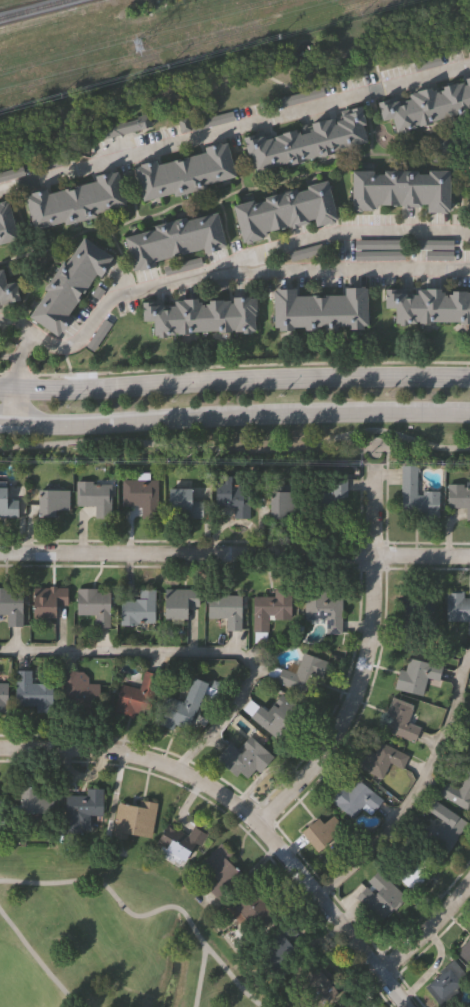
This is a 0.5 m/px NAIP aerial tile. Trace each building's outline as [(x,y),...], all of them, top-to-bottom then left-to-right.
[(464,75),(469,73),(469,107),(469,109),(458,112),(458,111),(431,117),(432,120),(396,129),(392,115),(381,117),(377,99),(388,96),(389,99),(397,96),(399,102),(405,100),(404,97),(410,95),(408,90),(430,84),(430,87),(435,86),(436,89),(442,87),(441,84),(462,78),(463,81),(466,80),(464,75)] [(351,112),(350,108),(361,106),(365,124),(362,124),(366,141),(335,149),(336,152),(319,156),(318,155),(306,158),(306,160),(290,165),(289,161),(255,170),(251,154),(248,155),(244,138),(254,135),(255,137),(265,135),(266,139),(282,135),(281,133),(296,129),(297,134),(312,131),(310,123),(333,118),(334,122),(342,119),(341,115),(351,112)] [(232,111),(235,119),(193,131),(193,129),(182,132),(178,119),(188,116),(190,122),(232,111)] [(153,125),(102,139),(98,127),(149,113),(153,125)] [(228,141),(237,174),(206,182),(207,187),(178,194),(178,191),(143,200),(135,168),(141,166),(140,164),(156,160),(158,164),(205,152),(203,147),(221,142),(221,143),(228,141)] [(25,172),(0,179),(0,169),(22,163),(25,172)] [(448,210),(448,213),(441,213),(441,211),(429,211),(429,202),(421,202),(421,206),(410,206),(410,207),(401,207),(401,204),(377,204),(377,207),(372,207),(372,210),(361,210),(362,211),(355,211),(355,208),(353,208),(352,169),(372,169),(372,172),(384,172),(384,170),(418,170),(418,174),(429,174),(429,170),(450,170),(450,210),(448,210)] [(125,205),(96,212),(97,217),(68,224),(68,221),(33,230),(24,197),(30,195),(29,192),(47,188),(48,193),(95,181),(94,176),(112,171),(112,174),(117,173),(125,205)] [(337,218),(334,219),(335,222),(330,223),(330,222),(317,225),(315,217),(308,219),(309,223),(291,228),(291,225),(266,232),(267,235),(263,236),(264,238),(252,241),(253,242),(247,243),(246,241),(243,242),(234,204),(253,199),(254,204),(266,201),(264,197),(297,188),(298,191),(308,189),(307,185),(327,180),(337,218)] [(16,239),(0,243),(0,202),(4,201),(4,202),(7,202),(16,239)] [(225,246),(220,247),(220,250),(205,254),(203,249),(155,261),(157,266),(140,271),(139,269),(132,270),(124,237),(131,235),(129,228),(139,225),(141,233),(155,229),(154,225),(177,219),(175,212),(184,210),(187,220),(216,212),(225,246)] [(109,263),(100,277),(96,274),(68,316),(71,318),(58,337),(29,316),(47,290),(44,288),(60,264),(63,266),(84,237),(112,257),(109,263)] [(424,261),(424,249),(408,249),(408,240),(451,239),(451,260),(424,261)] [(9,299),(0,301),(0,270),(2,270),(6,285),(16,283),(20,301),(10,303),(9,299)] [(465,292),(469,293),(469,322),(469,325),(458,325),(458,322),(430,321),(430,325),(417,325),(417,322),(407,322),(406,326),(398,326),(398,323),(392,323),(393,309),(382,308),(383,290),(393,290),(393,293),(404,293),(404,298),(409,298),(409,295),(414,295),(415,288),(438,289),(438,292),(442,292),(442,295),(449,295),(449,290),(465,291),(465,292)] [(296,289),(296,296),(344,295),(344,289),(367,289),(368,325),(363,325),(363,330),(347,331),(347,327),(337,327),(337,331),(325,332),(324,327),(317,328),(317,332),(304,332),(304,327),(294,327),(294,333),(280,334),(280,328),(273,328),(272,289),(296,289)] [(216,330),(189,331),(190,333),(177,334),(177,332),(174,332),(174,334),(153,335),(152,320),(142,321),(141,302),(152,301),(152,305),(162,304),(163,309),(168,308),(168,305),(174,305),(173,300),(196,299),(196,302),(200,301),(201,304),(207,304),(206,301),(229,299),(229,303),(232,302),(232,297),(249,296),(250,298),(254,297),(256,315),(253,315),(254,330),(249,331),(249,334),(241,335),(241,331),(216,333),(216,330)] [(438,493),(438,512),(401,513),(400,466),(416,466),(417,493),(438,493)] [(214,476),(248,475),(248,518),(232,518),(232,507),(214,507),(214,476)] [(347,515),(314,515),(314,492),(331,492),(331,478),(347,478),(347,515)] [(141,504),(120,504),(120,480),(155,480),(155,517),(141,517),(141,504)] [(110,483),(110,518),(95,518),(95,506),(75,506),(75,483),(110,483)] [(16,516),(0,516),(0,486),(7,486),(7,499),(16,499),(16,516)] [(446,486),(469,486),(469,521),(465,521),(465,508),(446,508),(446,486)] [(189,488),(189,501),(201,501),(201,518),(166,518),(166,488),(189,488)] [(53,517),(37,516),(37,489),(66,490),(66,510),(53,510),(53,517)] [(269,517),(268,491),(293,491),(293,511),(284,512),(284,517),(269,517)] [(32,617),(32,589),(64,589),(64,605),(56,605),(56,617),(32,617)] [(75,615),(75,589),(108,590),(108,626),(92,626),(93,616),(75,615)] [(185,618),(163,618),(163,589),(196,589),(196,606),(185,606),(185,618)] [(290,620),(268,620),(268,633),(254,633),(254,596),(272,596),(272,589),(290,589),(290,620)] [(5,616),(0,616),(0,590),(20,590),(20,628),(5,628),(5,616)] [(154,590),(154,624),(120,624),(120,600),(137,600),(137,590),(154,590)] [(341,635),(325,634),(325,620),(305,620),(305,593),(341,593),(341,635)] [(463,599),(469,599),(469,635),(468,635),(468,623),(445,623),(445,594),(463,594),(463,599)] [(240,596),(240,631),(225,631),(225,620),(205,620),(205,596),(240,596)] [(400,597),(431,597),(432,629),(401,630),(400,597)] [(313,697),(275,683),(280,670),(286,672),(289,665),(297,667),(302,654),(326,662),(313,697)] [(396,690),(404,657),(443,667),(439,682),(426,679),(422,697),(396,690)] [(29,671),(29,683),(50,683),(50,709),(13,708),(14,671),(29,671)] [(120,685),(138,689),(142,671),(158,675),(148,719),(114,711),(120,685)] [(60,672),(100,674),(99,712),(59,711),(60,672)] [(165,696),(184,702),(192,678),(205,682),(189,733),(156,722),(165,696)] [(0,685),(0,712),(10,712),(10,685),(0,685)] [(297,710),(271,738),(247,715),(257,706),(263,712),(281,694),(297,710)] [(382,732),(394,700),(413,707),(407,723),(419,728),(413,744),(382,732)] [(236,751),(248,737),(272,757),(258,773),(254,770),(244,782),(216,757),(227,744),(236,751)] [(381,779),(364,771),(377,743),(408,756),(402,770),(388,764),(381,779)] [(465,772),(469,774),(469,798),(465,809),(438,797),(444,783),(457,789),(465,772)] [(332,801),(350,777),(381,800),(369,817),(359,809),(353,817),(332,801)] [(51,793),(51,815),(19,815),(19,786),(38,786),(38,793),(51,793)] [(102,789),(101,816),(90,816),(90,830),(63,830),(64,795),(83,796),(84,789),(102,789)] [(466,824),(445,855),(426,843),(441,820),(425,810),(431,800),(466,824)] [(120,802),(155,808),(150,839),(128,835),(127,841),(113,839),(120,802)] [(153,844),(166,824),(186,836),(191,827),(203,835),(184,865),(153,844)] [(440,865),(410,893),(387,869),(417,841),(440,865)] [(218,900),(191,874),(219,844),(231,855),(224,861),(241,877),(218,900)] [(364,903),(386,881),(403,897),(380,919),(364,903)] [(272,916),(253,930),(230,901),(249,887),(255,882),(266,895),(260,900),(272,916)] [(288,932),(281,938),(293,953),(274,967),(256,944),(282,924),(288,932)] [(455,953),(469,937),(469,966),(455,953)] [(469,985),(448,1006),(440,1006),(424,990),(453,961),(469,977),(469,985)] [(335,991),(317,1006),(291,1006),(290,1005),(306,993),(294,978),(313,963),(335,991)]
